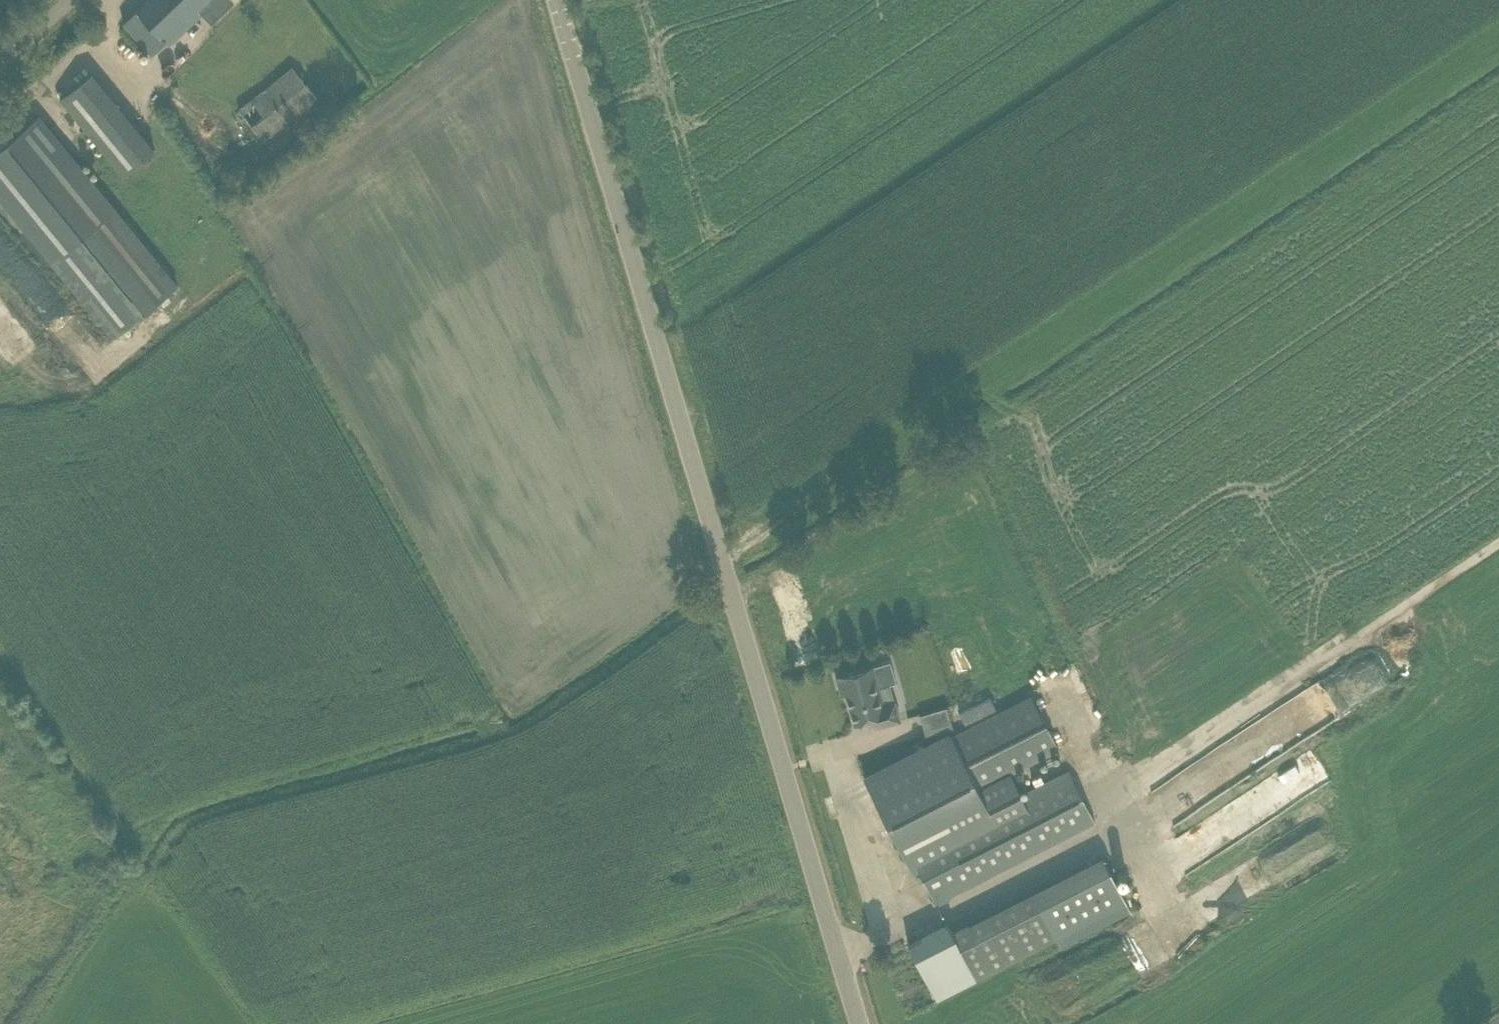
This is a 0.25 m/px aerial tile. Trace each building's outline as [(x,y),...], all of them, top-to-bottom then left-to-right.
[(136,37),(152,53),(166,40),(170,44),(188,26),(185,23),(191,19),(189,17),(197,9),(210,22),(234,1),(233,0),(146,0),(123,22),(136,37)] [(237,107),(263,140),(317,97),(291,64),(237,107)] [(51,92),(63,108),(98,150),(112,139),(65,80),(51,92)] [(51,130),(38,115),(0,146),(0,197),(113,336),(176,284),(51,130)] [(90,335),(5,238),(0,242),(0,271),(71,352),(90,335)] [(835,675),(838,684),(842,683),(854,722),(868,717),(871,727),(900,718),(894,698),(884,701),(873,664),(835,675)] [(1020,792),(1009,771),(1056,746),(1030,695),(951,736),(950,734),(864,778),(911,871),(917,868),(935,902),(937,900),(939,903),(1096,823),(1067,768),(1020,792)] [(949,704),(920,712),(926,732),(954,724),(949,704)] [(947,923),(908,943),(936,998),(975,978),(992,969),(1126,901),(1102,854),(951,931),(947,923)]
